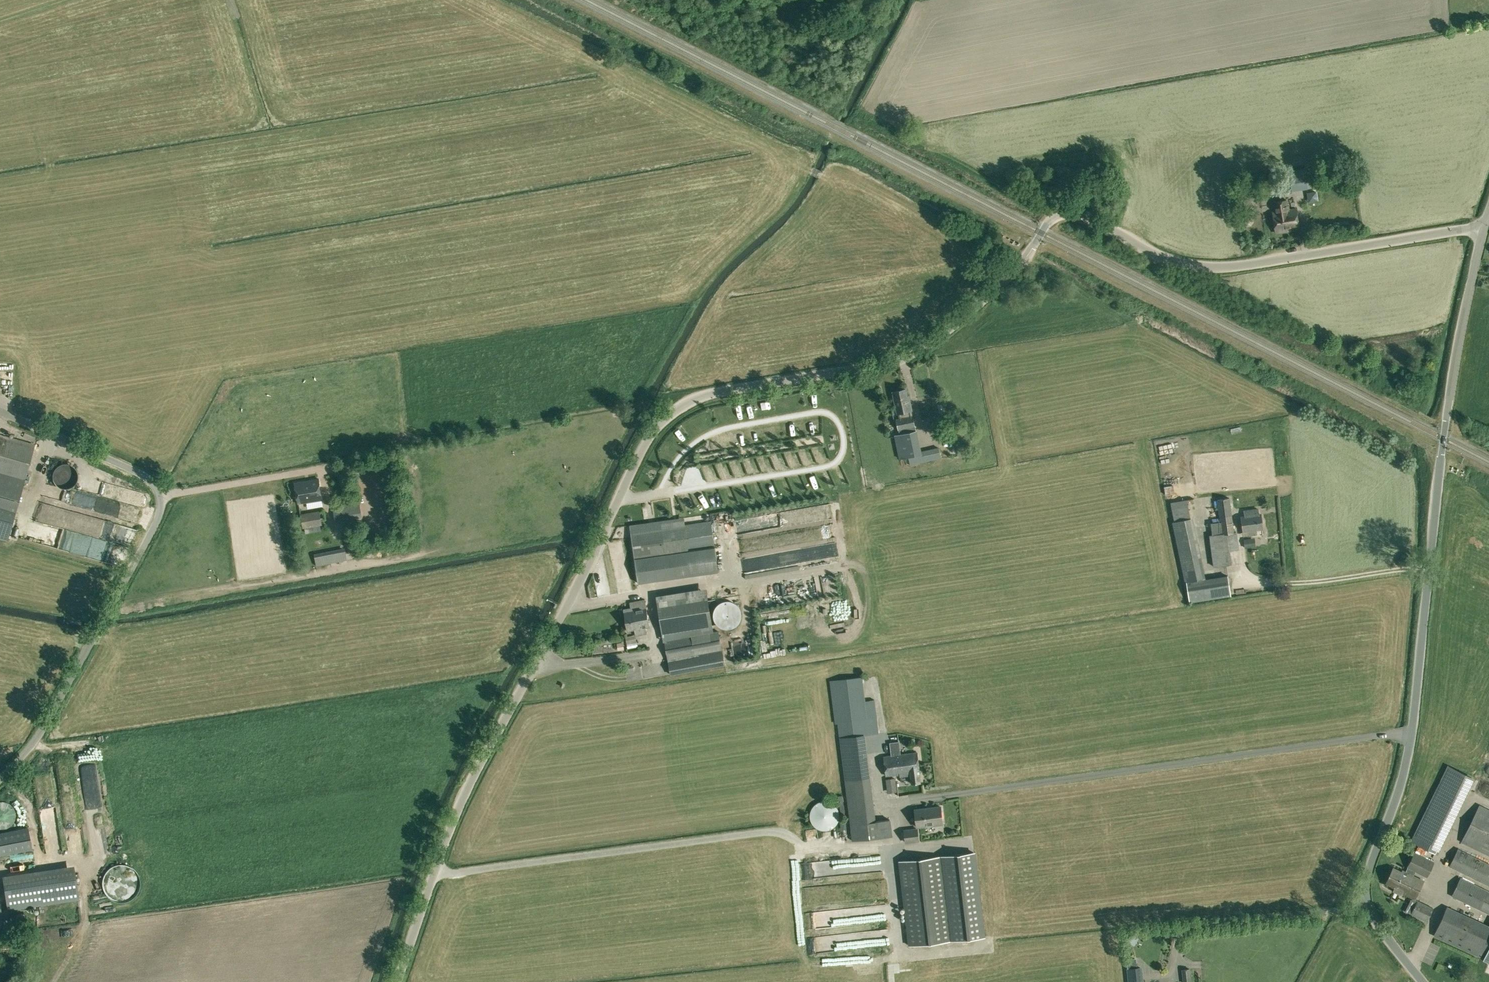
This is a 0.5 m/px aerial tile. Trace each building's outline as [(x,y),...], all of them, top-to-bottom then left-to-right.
[(1305,170),(1288,173),(1292,192),(1308,189),(1305,170)] [(1345,186),(1334,187),(1336,199),(1347,197),(1345,186)] [(1274,211),(1272,212),(1275,232),(1299,228),(1296,206),(1288,208),(1286,199),(1272,202),(1274,211)] [(1244,215),(1241,218),(1242,224),(1246,227),(1251,226),(1254,222),(1253,217),(1249,214),(1244,215)] [(897,408),(899,419),(913,416),(911,405),(909,396),(907,396),(905,389),(894,392),(897,408)] [(919,402),(919,409),(932,408),(931,401),(919,402)] [(897,420),(900,435),(916,431),(913,416),(899,419),(897,420)] [(939,419),(942,434),(948,432),(944,418),(939,419)] [(910,464),(915,463),(916,468),(921,467),(922,468),(940,464),(939,459),(941,458),(939,447),(937,448),(920,451),(916,431),(900,435),(895,436),(900,458),(908,457),(910,464)] [(25,479),(34,446),(0,436),(0,472),(25,479)] [(25,479),(0,472),(0,538),(7,540),(25,479)] [(322,499),(318,478),(295,483),(298,503),(322,499)] [(1173,484),(1163,486),(1164,494),(1174,492),(1173,484)] [(1219,522),(1220,534),(1234,532),(1229,498),(1216,499),(1218,513),(1219,513),(1220,522),(1219,522)] [(1187,500),(1175,502),(1171,502),(1180,541),(1179,541),(1181,552),(1188,587),(1189,587),(1192,602),(1230,596),(1227,575),(1201,579),(1191,522),(1187,500)] [(335,521),(362,517),(360,504),(358,504),(358,503),(350,504),(349,503),(333,506),(335,521)] [(1255,529),(1262,528),(1260,513),(1259,514),(1258,508),(1245,510),(1246,515),(1241,516),(1243,530),(1247,530),(1248,534),(1256,533),(1255,529)] [(305,528),(319,525),(322,525),(320,510),(300,514),(303,528),(305,528)] [(712,520),(631,531),(638,582),(718,571),(712,520)] [(1236,531),(1234,532),(1220,534),(1209,535),(1213,567),(1231,564),(1230,550),(1239,549),(1236,531)] [(1245,548),(1256,547),(1255,538),(1244,539),(1245,548)] [(344,549),(314,552),(314,562),(345,559),(344,549)] [(657,601),(663,635),(713,627),(707,593),(657,601)] [(635,630),(636,635),(647,633),(646,628),(650,627),(645,600),(633,602),(634,610),(624,612),(628,631),(635,630)] [(665,640),(668,661),(670,672),(725,662),(719,631),(691,636),(665,640)] [(638,647),(636,635),(625,637),(627,649),(638,647)] [(875,700),(865,702),(862,677),(829,681),(835,725),(837,725),(844,781),(870,778),(866,748),(880,747),(877,717),(875,700)] [(892,749),(891,749),(892,756),(899,755),(900,755),(898,743),(891,744),(892,749)] [(918,763),(917,752),(900,755),(899,755),(901,765),(918,763)] [(900,774),(900,776),(902,776),(901,765),(899,755),(892,756),(884,757),(886,776),(900,774)] [(902,776),(910,775),(911,783),(921,782),(919,771),(920,771),(918,763),(901,765),(902,776)] [(1411,841),(1435,853),(1472,776),(1448,765),(1411,841)] [(870,778),(844,781),(852,841),(892,836),(890,820),(876,821),(870,778)] [(886,779),(888,793),(898,791),(896,778),(886,779)] [(0,828),(2,829),(5,828),(7,828),(9,827),(11,826),(13,824),(14,822),(15,820),(15,817),(16,815),(16,812),(15,810),(14,808),(12,806),(11,804),(8,803),(6,802),(4,801),(1,801),(0,801),(0,828)] [(810,814),(810,815),(810,816),(810,818),(811,820),(811,821),(811,823),(812,824),(813,825),(814,826),(815,828),(816,829),(818,830),(819,830),(820,831),(821,831),(822,831),(824,832),(826,832),(828,831),(829,831),(830,831),(832,830),(833,829),(834,829),(835,828),(836,826),(837,826),(837,825),(838,823),(839,822),(839,820),(839,819),(840,817),(840,816),(839,815),(839,814),(839,813),(838,812),(838,810),(837,809),(837,808),(836,807),(834,806),(833,805),(832,804),(831,804),(829,803),(828,803),(827,803),(826,802),(824,802),(823,803),(822,803),(820,803),(819,804),(818,804),(817,805),(815,806),(814,807),(814,808),(812,809),(812,810),(812,811),(811,813),(810,814)] [(1488,855),(1488,809),(1480,805),(1461,842),(1488,855)] [(917,827),(942,823),(940,807),(914,810),(917,827)] [(27,827),(0,832),(0,856),(32,850),(27,827)] [(904,831),(906,845),(922,842),(920,829),(904,831)] [(1458,849),(1450,866),(1488,885),(1488,864),(1458,849)] [(880,852),(864,853),(864,868),(880,867),(880,852)] [(910,945),(954,940),(986,936),(976,852),(943,855),(900,861),(910,945)] [(1393,891),(1401,895),(1402,892),(1414,898),(1422,880),(1413,876),(1415,871),(1426,876),(1433,862),(1415,853),(1405,873),(1394,867),(1387,883),(1395,886),(1393,891)] [(863,857),(799,861),(800,877),(855,873),(855,877),(881,875),(881,869),(864,870),(863,857)] [(79,898),(74,865),(3,875),(8,908),(79,898)] [(1460,878),(1452,895),(1488,914),(1488,892),(1460,878)] [(803,902),(821,901),(820,886),(803,887),(803,902)] [(1417,900),(1411,914),(1427,921),(1433,908),(1417,900)] [(1488,927),(1447,907),(1434,934),(1434,935),(1477,955),(1488,928),(1488,927)] [(1477,955),(1484,958),(1483,959),(1488,962),(1488,928),(1477,955)] [(1133,932),(1127,941),(1134,945),(1140,936),(1133,932)] [(1429,938),(1420,957),(1430,962),(1439,943),(1429,938)] [(1128,981),(1144,981),(1142,967),(1127,968),(1128,981)] [(1190,969),(1181,970),(1183,981),(1191,981),(1190,969)]
